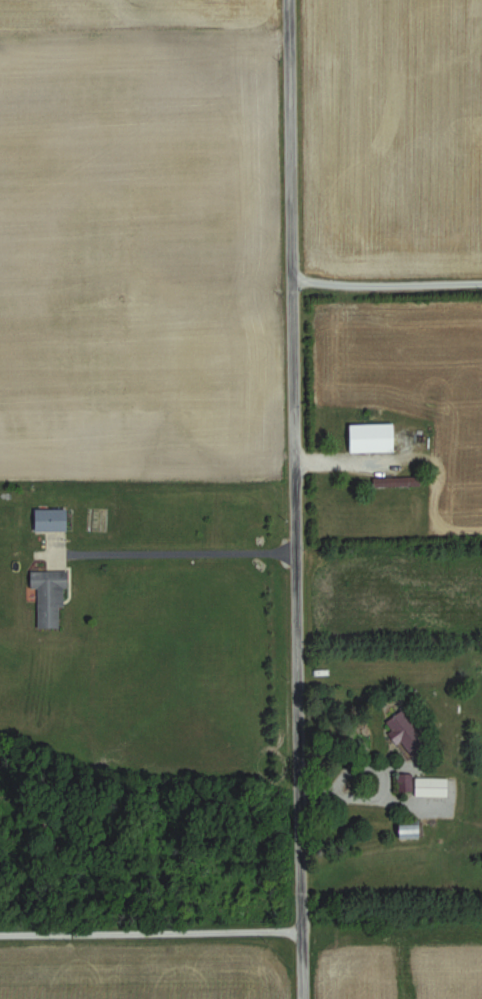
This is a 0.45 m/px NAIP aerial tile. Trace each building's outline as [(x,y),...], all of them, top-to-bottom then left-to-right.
[(397,424),(350,424),(350,451),(397,451),(397,424)] [(37,531),(69,531),(69,510),(37,510),(37,531)] [(39,588),(40,628),(62,628),(62,607),(68,607),(68,571),(33,571),(33,588),(39,588)] [(431,745),(403,710),(385,724),(413,759),(431,745)] [(450,796),(450,778),(417,778),(417,796),(450,796)] [(402,838),(423,838),(423,823),(402,823),(402,838)]
